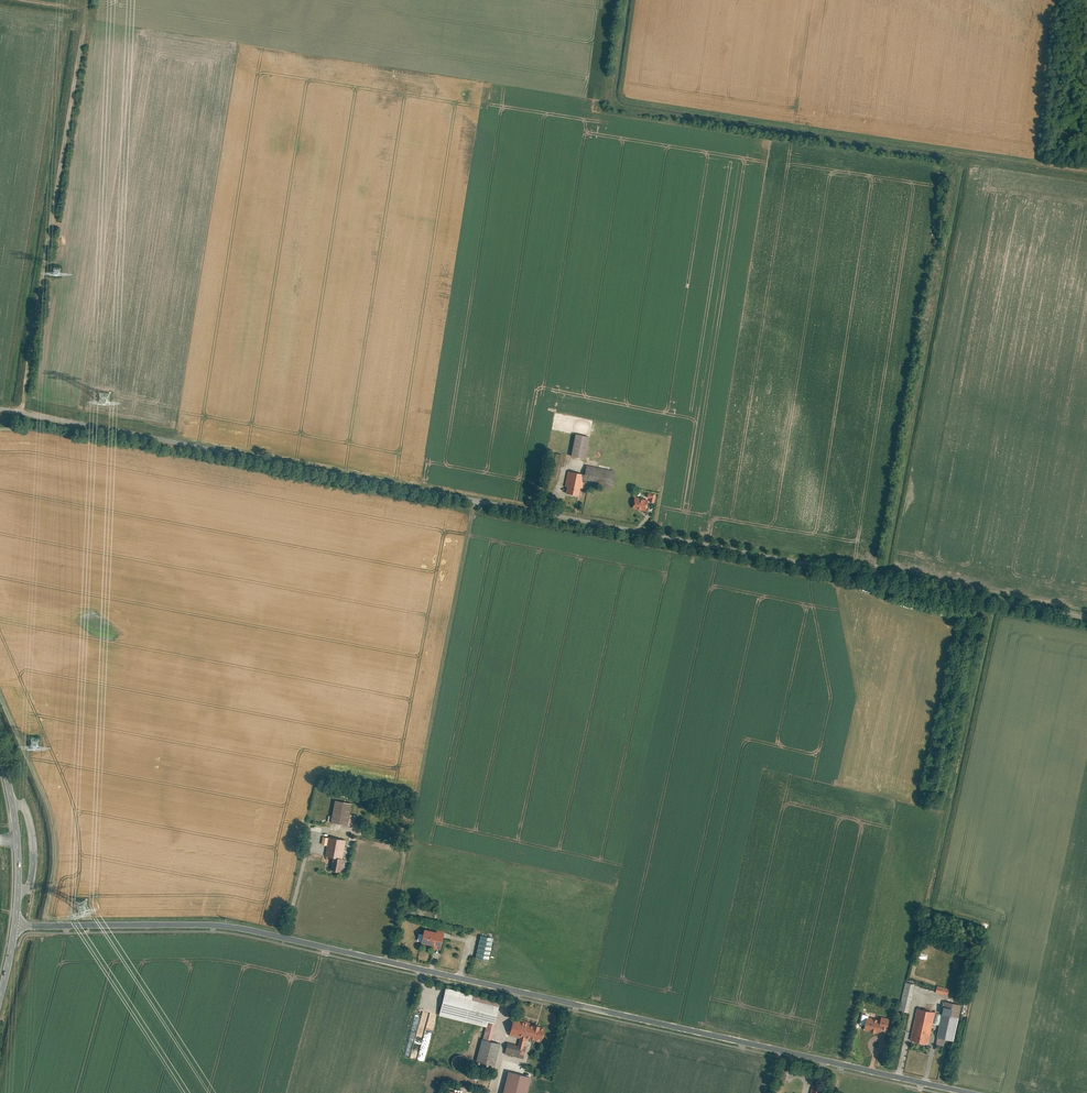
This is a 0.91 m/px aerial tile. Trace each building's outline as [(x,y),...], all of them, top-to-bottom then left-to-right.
[(589,435),(574,432),(570,455),(585,458),(589,435)] [(558,477),(563,454),(555,452),(550,475),(558,477)] [(565,493),(578,495),(580,488),(583,488),(584,483),(613,489),(616,471),(585,464),(583,474),(568,471),(565,484),(567,485),(565,493)] [(655,493),(648,492),(647,497),(650,498),(650,501),(654,501),(655,493)] [(635,496),(633,508),(646,510),(648,498),(635,496)] [(352,803),(335,800),(330,822),(354,826),(356,815),(350,814),(352,803)] [(345,840),(329,837),(325,856),(332,857),(329,870),(341,872),(341,870),(345,871),(347,860),(342,859),(345,840)] [(436,931),(424,929),(421,943),(433,945),(433,948),(440,950),(445,930),(437,928),(436,931)] [(494,938),(480,935),(475,958),(489,961),(494,938)] [(911,983),(906,982),(900,1010),(905,1011),(911,983)] [(949,989),(937,986),(936,992),(948,995),(949,989)] [(500,1001),(445,987),(438,1015),(485,1027),(487,1027),(488,1022),(494,1024),(500,1001)] [(961,1005),(945,1001),(938,1037),(954,1040),(961,1005)] [(935,1012),(918,1008),(911,1038),(928,1042),(935,1012)] [(425,1033),(418,1032),(423,1010),(415,1009),(407,1044),(421,1047),(418,1060),(425,1061),(429,1043),(423,1042),(425,1033)] [(881,1021),(868,1018),(866,1028),(882,1032),(884,1024),(889,1025),(890,1018),(882,1016),(881,1021)] [(530,1022),(514,1017),(509,1035),(520,1038),(518,1045),(507,1042),(504,1054),(523,1058),(526,1048),(523,1047),(526,1037),(541,1040),(544,1028),(540,1027),(540,1026),(533,1024),(533,1025),(530,1024),(530,1022)] [(490,1041),(494,1024),(488,1022),(487,1027),(485,1027),(482,1039),(490,1041)] [(482,1039),(481,1039),(475,1061),(495,1066),(501,1044),(490,1041),(482,1039)] [(533,1075),(509,1071),(505,1092),(529,1092),(533,1075)]
